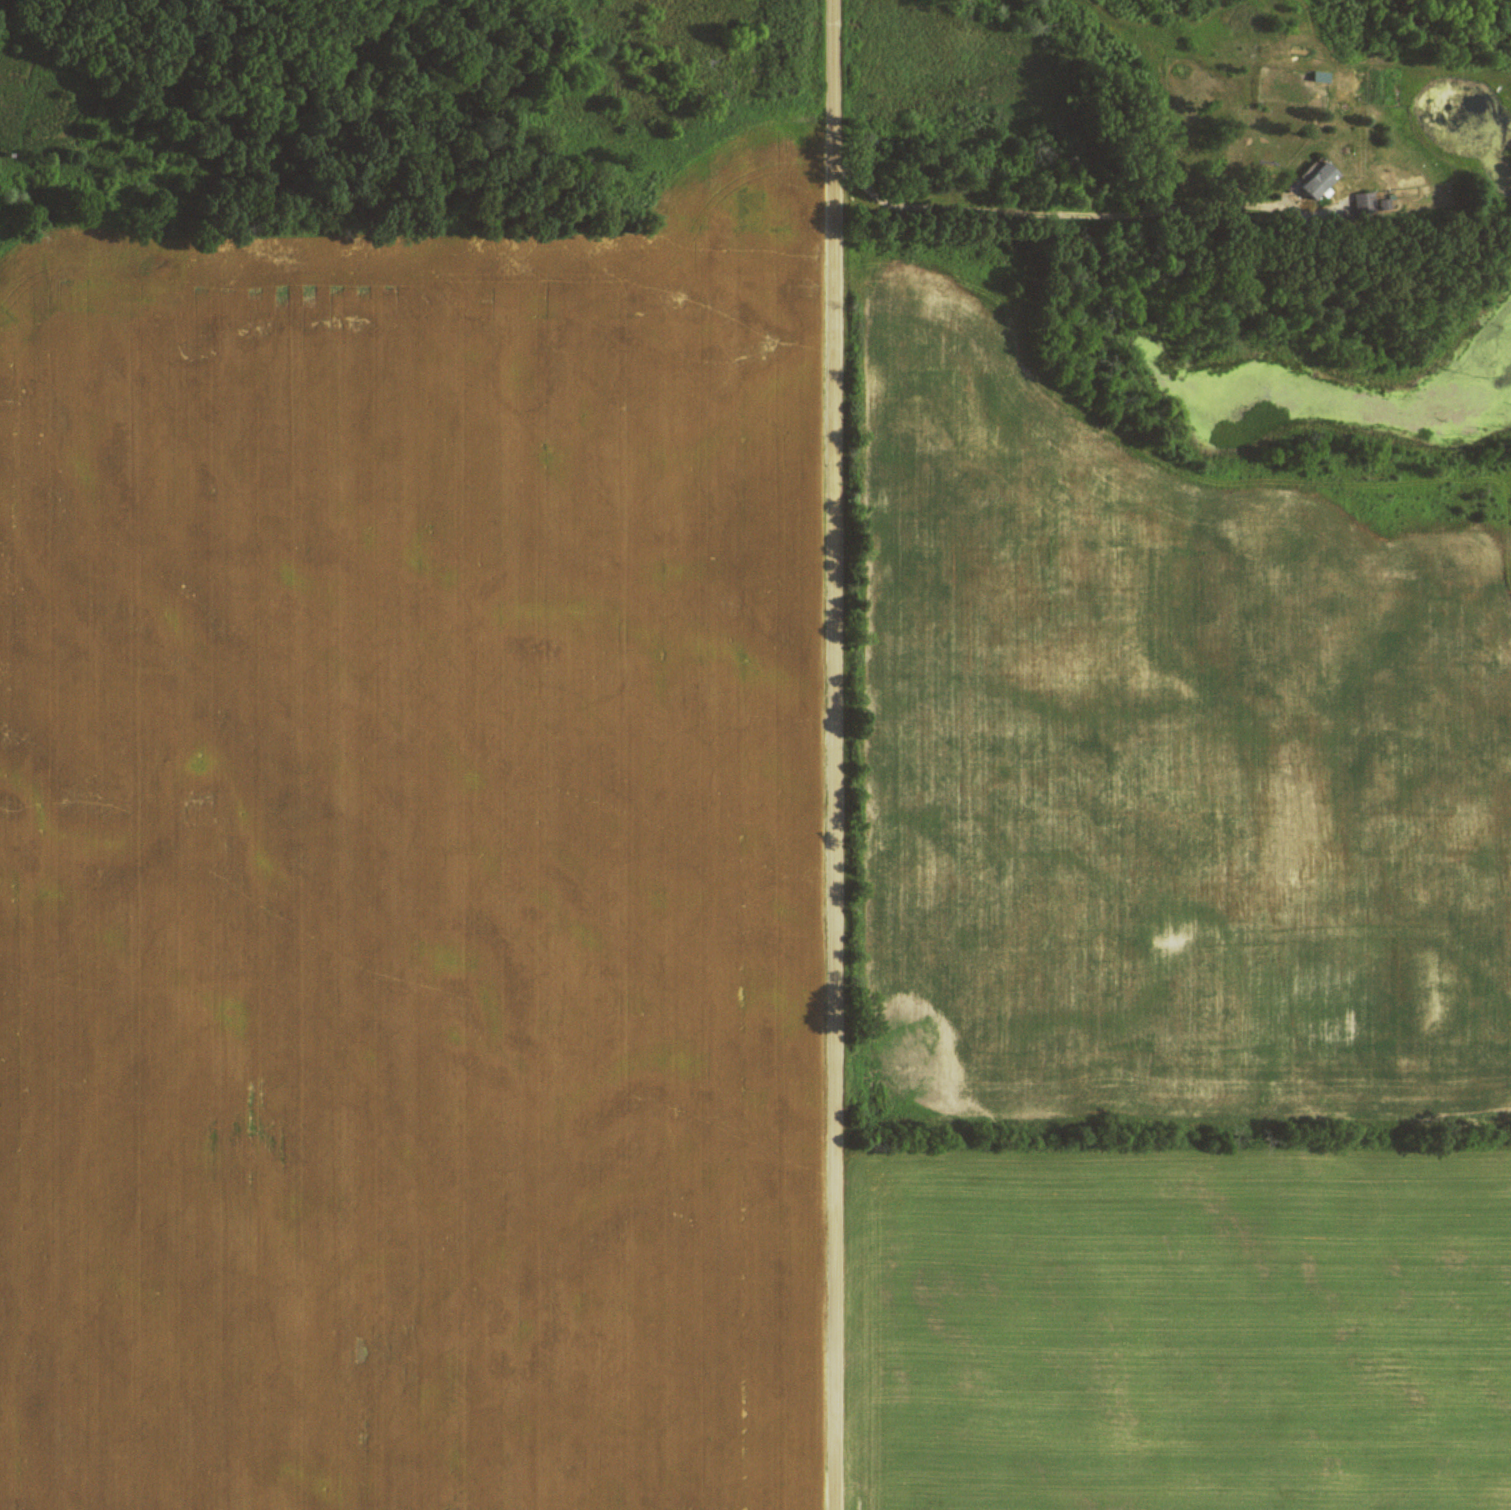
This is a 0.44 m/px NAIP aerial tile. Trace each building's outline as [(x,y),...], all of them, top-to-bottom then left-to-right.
[(1316,158),(1291,184),(1309,202),(1317,194),(1322,199),(1328,192),(1324,188),(1335,177),(1316,158)]
